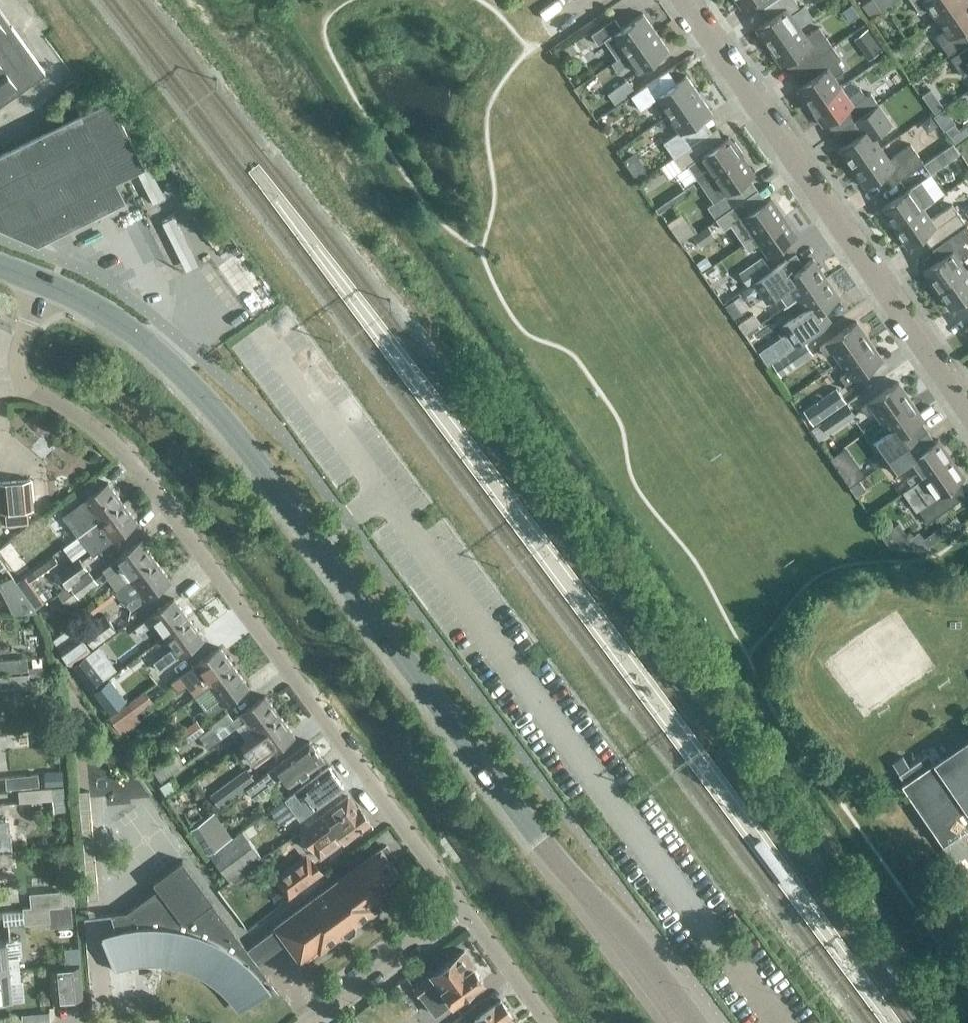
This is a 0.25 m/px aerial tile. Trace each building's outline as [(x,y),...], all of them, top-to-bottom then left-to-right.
[(741,8),(751,1),(758,11),(762,8),(774,0),(736,0),(741,8)] [(800,7),(795,0),(774,0),(762,8),(769,18),(755,28),(768,47),(799,26),(812,17),(804,4),(800,7)] [(861,6),(869,18),(895,0),(869,0),(861,6)] [(963,0),(910,0),(920,13),(928,7),(936,19),(963,0)] [(936,19),(944,30),(935,36),(948,54),(967,41),(967,39),(962,30),(967,25),(967,0),(963,0),(936,19)] [(45,72),(0,10),(0,103),(45,72)] [(624,54),(624,53),(656,31),(643,12),(621,28),(614,18),(591,34),(598,44),(603,40),(617,59),(624,54)] [(805,35),(799,26),(768,47),(782,66),(795,56),(803,67),(832,46),(818,26),(805,35)] [(624,54),(617,59),(611,63),(616,71),(630,62),(637,72),(669,50),(656,31),(624,53),(624,54)] [(950,58),(963,76),(967,73),(967,45),(950,58)] [(803,67),(810,78),(797,88),(810,107),(840,86),(833,76),(843,69),(837,61),(841,58),(832,46),(803,67)] [(667,70),(630,96),(640,110),(656,99),(667,115),(699,93),(686,74),(675,82),(667,70)] [(626,80),(616,87),(623,97),(633,90),(626,80)] [(870,92),(867,94),(863,93),(859,88),(854,91),(847,96),(840,86),(810,107),(823,126),(825,124),(834,135),(878,104),(870,92)] [(678,132),(663,142),(665,144),(673,156),(673,157),(701,138),(692,126),(712,112),(699,93),(667,115),(678,132)] [(934,112),(943,106),(936,97),(927,103),(934,112)] [(0,153),(0,226),(37,243),(43,240),(108,208),(124,200),(132,195),(115,180),(143,165),(110,98),(0,153)] [(878,104),(834,135),(834,136),(837,134),(845,144),(838,148),(852,167),(881,147),(874,137),(892,124),(878,104)] [(955,144),(967,134),(967,131),(959,119),(945,130),(955,144)] [(701,138),(673,157),(681,168),(688,164),(701,182),(741,155),(741,154),(743,152),(735,141),(733,142),(728,136),(709,149),(706,146),(701,138)] [(889,158),(881,147),(852,167),(865,187),(889,170),(897,181),(923,162),(910,143),(889,158)] [(930,173),(946,162),(953,157),(946,147),(923,163),(930,173)] [(741,155),(701,182),(706,189),(714,201),(707,206),(715,218),(733,205),(735,204),(747,196),(739,185),(749,178),(754,174),(741,155)] [(637,181),(648,174),(643,166),(632,174),(637,181)] [(920,181),(918,182),(909,188),(880,208),(893,227),(922,207),(933,199),(920,181)] [(733,205),(715,218),(723,229),(730,224),(739,237),(743,243),(783,216),(770,197),(765,200),(741,217),(733,205)] [(930,218),(922,207),(893,227),(907,247),(922,236),(929,246),(964,222),(951,204),(930,218)] [(694,232),(680,213),(666,222),(680,242),(694,232)] [(783,216),(743,243),(748,250),(759,242),(767,255),(796,235),(783,216)] [(707,225),(692,236),(699,246),(714,236),(707,225)] [(947,254),(923,270),(937,290),(966,269),(958,258),(967,251),(967,244),(966,241),(967,240),(967,228),(966,225),(940,244),(947,254)] [(738,273),(747,286),(770,270),(761,257),(738,273)] [(778,294),(786,305),(826,278),(812,258),(797,269),(789,257),(753,282),(766,302),(778,294)] [(966,269),(937,290),(950,309),(967,296),(967,273),(966,269)] [(826,278),(786,305),(794,316),(782,324),(796,344),(831,320),(823,308),(839,297),(826,278)] [(742,306),(754,302),(747,287),(736,291),(742,306)] [(755,320),(768,313),(761,302),(748,310),(755,320)] [(839,361),(869,340),(856,321),(819,347),(825,355),(832,351),(839,361)] [(882,359),(869,340),(839,361),(846,371),(839,376),(845,385),(882,359)] [(779,376),(789,369),(812,353),(804,341),(781,357),(771,364),(779,376)] [(880,421),(911,400),(898,381),(860,407),(866,415),(873,411),(880,421)] [(812,423),(845,401),(836,387),(803,410),(812,423)] [(880,421),(888,431),(872,442),(885,461),(921,436),(914,426),(924,419),(911,400),(880,421)] [(828,433),(854,415),(847,404),(820,422),(828,433)] [(891,470),(909,458),(917,471),(906,478),(911,485),(951,457),(938,438),(928,445),(921,436),(885,461),(891,470)] [(964,476),(951,457),(911,485),(915,492),(913,493),(921,506),(917,508),(927,522),(964,496),(955,483),(964,476)] [(26,510),(33,509),(30,479),(14,480),(0,482),(0,508),(0,512),(5,511),(6,524),(27,522),(26,510)] [(865,488),(859,479),(849,486),(855,495),(865,488)] [(64,514),(63,515),(65,519),(78,535),(88,527),(98,520),(122,502),(108,482),(68,511),(64,514)] [(88,527),(78,535),(92,555),(98,551),(137,522),(122,502),(98,520),(88,527)] [(898,522),(884,531),(896,548),(909,538),(898,522)] [(118,565),(129,579),(155,560),(141,540),(101,569),(105,575),(118,565)] [(58,561),(52,553),(15,580),(34,606),(42,601),(28,582),(58,561)] [(87,570),(79,559),(78,557),(57,574),(66,586),(87,570)] [(170,579),(155,560),(129,579),(123,584),(123,583),(120,585),(130,599),(126,603),(131,608),(170,579)] [(67,606),(77,598),(97,583),(88,571),(58,594),(67,606)] [(47,575),(35,586),(46,597),(57,586),(47,575)] [(0,582),(0,589),(13,614),(37,612),(12,576),(0,582)] [(96,597),(78,611),(89,624),(107,610),(96,597)] [(164,636),(189,618),(174,598),(135,627),(139,633),(145,629),(154,622),(164,636)] [(36,608),(43,619),(49,615),(51,608),(46,601),(36,608)] [(81,631),(92,647),(115,630),(103,614),(81,631)] [(203,638),(189,618),(164,636),(171,646),(151,661),(159,671),(203,638)] [(91,649),(80,634),(57,651),(68,666),(91,649)] [(194,696),(200,692),(209,685),(234,666),(219,647),(180,676),(171,682),(178,691),(186,685),(194,696)] [(89,686),(101,677),(85,655),(72,665),(89,686)] [(28,669),(27,657),(0,660),(0,672),(28,669)] [(43,665),(28,666),(29,675),(44,674),(43,665)] [(234,666),(209,685),(219,698),(205,709),(209,715),(248,686),(234,666)] [(29,685),(28,674),(0,676),(0,688),(29,685)] [(109,679),(92,692),(107,712),(124,699),(109,679)] [(210,725),(197,735),(203,743),(207,747),(220,738),(218,735),(228,728),(230,730),(235,727),(244,739),(254,732),(255,733),(280,715),(265,695),(233,719),(227,711),(210,724),(210,725)] [(140,720),(128,702),(107,716),(119,734),(140,720)] [(255,733),(241,744),(256,763),(294,735),(280,715),(255,733)] [(204,729),(196,718),(169,737),(177,749),(204,729)] [(933,761),(927,752),(897,773),(903,782),(901,784),(966,877),(967,876),(967,738),(933,761)] [(309,741),(265,773),(246,787),(254,798),(272,785),(273,781),(282,774),(289,784),(323,759),(309,741)] [(898,772),(909,765),(902,755),(891,762),(898,772)] [(179,767),(171,756),(152,770),(160,781),(179,767)] [(343,787),(328,766),(285,799),(300,819),(343,787)] [(62,784),(61,770),(43,772),(44,786),(62,784)] [(6,788),(39,785),(38,773),(5,776),(6,788)] [(169,779),(159,786),(166,797),(177,789),(169,779)] [(230,779),(209,794),(219,806),(239,791),(230,779)] [(116,784),(104,784),(103,838),(116,838),(116,784)] [(62,786),(51,787),(53,811),(64,810),(62,786)] [(19,802),(52,799),(51,787),(18,790),(19,802)] [(323,814),(308,826),(300,832),(302,835),(301,840),(305,846),(310,847),(313,851),(314,851),(320,859),(369,822),(358,807),(357,808),(348,795),(323,814)] [(207,854),(222,843),(204,818),(189,829),(207,854)] [(229,880),(261,857),(242,831),(211,854),(229,880)] [(12,850),(10,838),(0,839),(0,851),(12,850)] [(110,913),(114,928),(114,929),(102,933),(115,970),(126,967),(135,965),(142,964),(152,964),(162,965),(172,967),(182,969),(192,973),(201,978),(209,983),(217,989),(225,996),(232,1004),(238,1012),(269,988),(262,978),(266,975),(257,963),(286,941),(300,959),(317,947),(320,951),(343,933),(348,934),(355,929),(353,929),(355,924),(379,907),(376,903),(393,890),(386,882),(398,873),(380,848),(245,949),(210,901),(211,900),(181,859),(152,881),(157,888),(126,911),(110,913)] [(0,851),(0,863),(13,862),(12,850),(0,851)] [(311,860),(306,853),(272,878),(288,899),(323,873),(312,859),(311,860)] [(23,909),(48,907),(63,905),(61,891),(29,893),(31,907),(23,908),(23,909)] [(50,921),(48,907),(23,909),(24,923),(50,921)] [(19,968),(18,956),(7,957),(6,941),(0,942),(0,970),(19,968)] [(431,975),(414,987),(420,996),(421,996),(435,1014),(452,1002),(483,980),(472,966),(471,967),(468,963),(472,961),(464,950),(431,974),(431,975)] [(79,964),(49,967),(52,999),(82,997),(79,964)] [(19,968),(0,970),(0,998),(11,997),(10,981),(20,980),(19,968)] [(512,1021),(508,1015),(511,1013),(500,999),(474,1018),(477,1022),(510,1022),(512,1021)] [(48,1011),(36,1012),(37,1022),(49,1022),(48,1011)]
